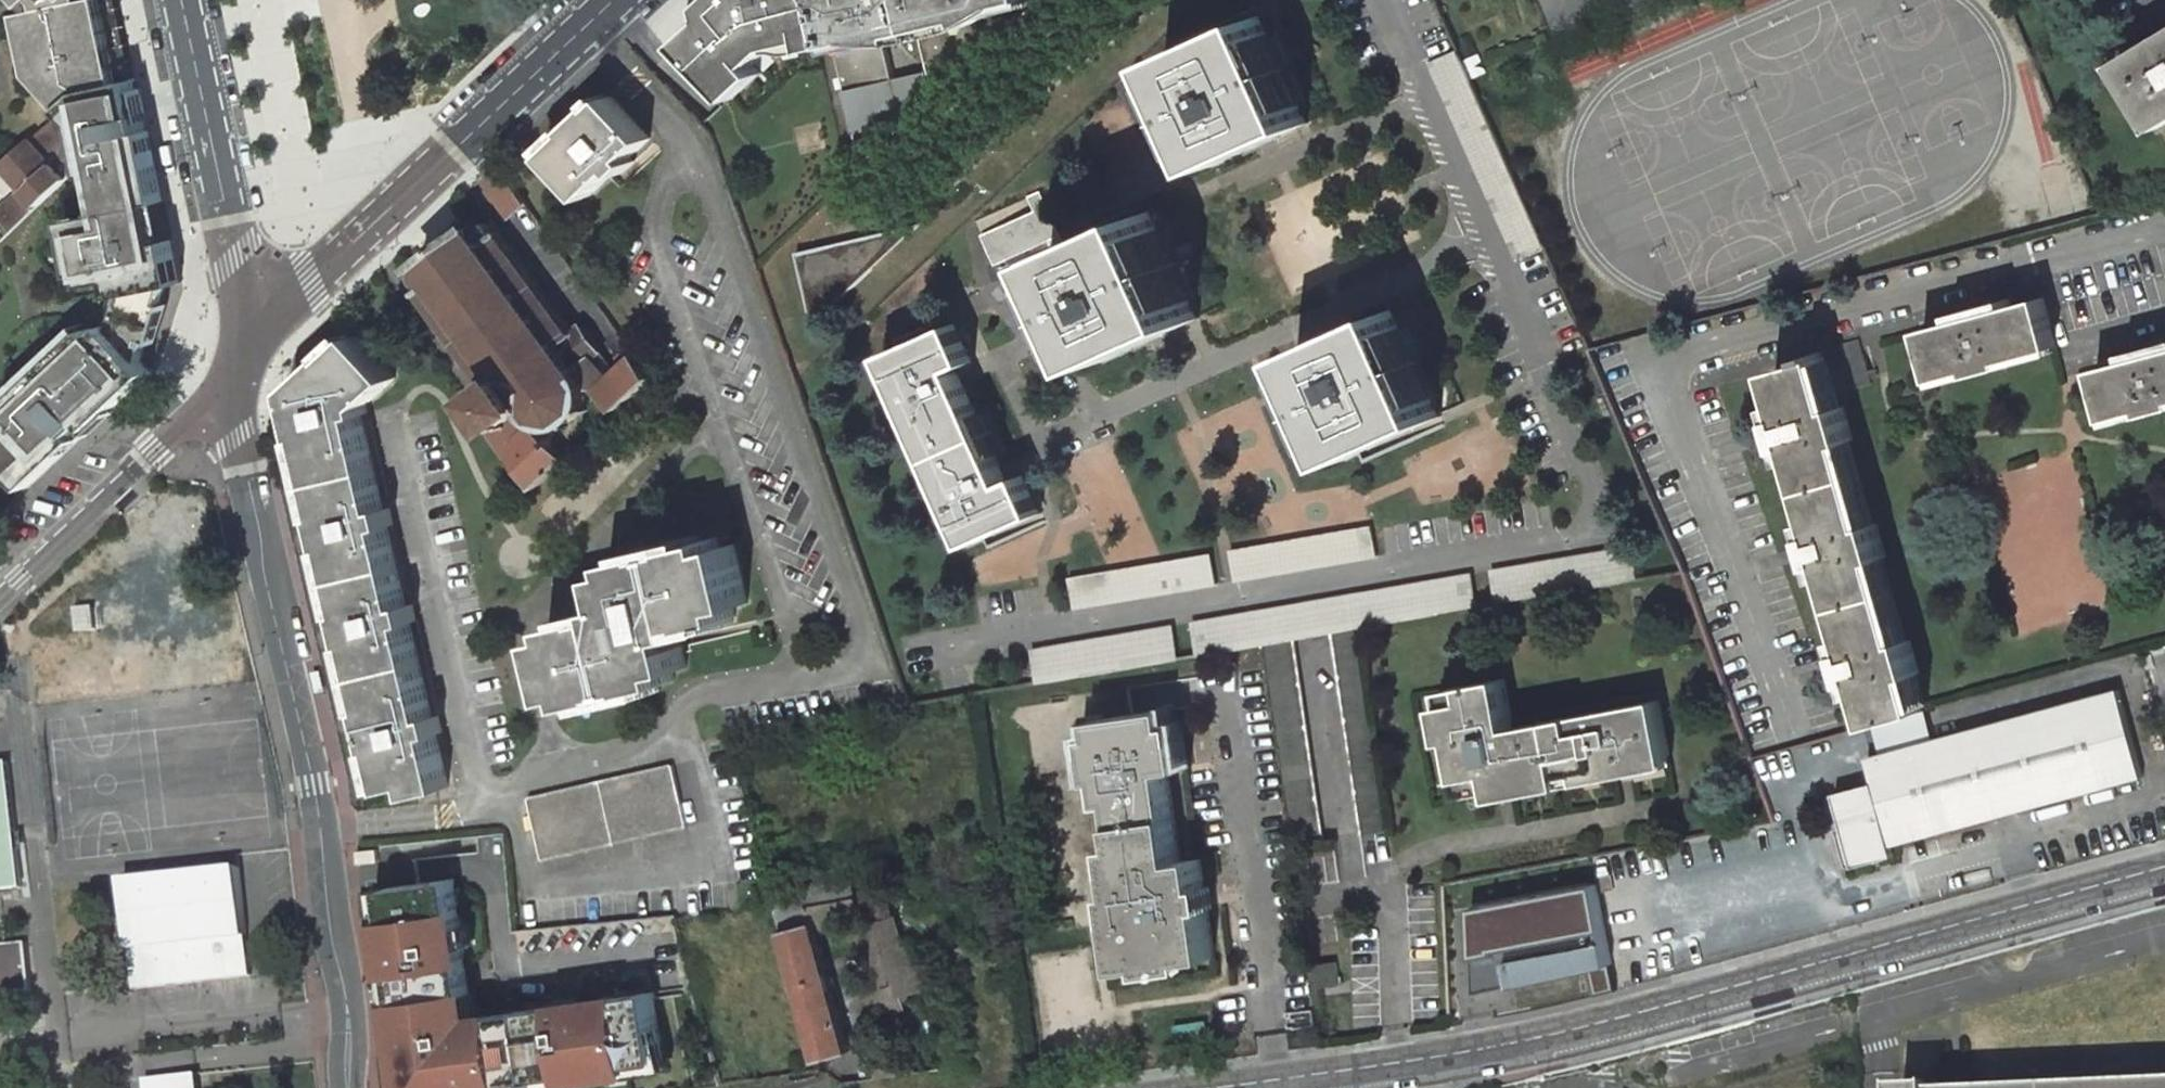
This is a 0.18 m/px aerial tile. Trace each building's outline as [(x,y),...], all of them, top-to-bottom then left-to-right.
[(22,12),(36,73),(67,106),(85,89),(122,81),(105,0),(41,0),(43,1),(44,7),(22,12)] [(122,81),(135,78),(117,0),(105,0),(122,81)] [(727,9),(722,4),(709,9),(711,17),(684,43),(733,95),(736,98),(764,72),(756,63),(776,46),(777,50),(801,51),(818,46),(836,42),(826,0),(736,0),(727,9)] [(708,3),(709,9),(722,4),(727,9),(736,0),(712,0),(708,3)] [(992,28),(995,39),(1008,36),(1046,0),(826,0),(836,42),(865,168),(907,128),(882,17),(897,13),(902,35),(924,30),(929,53),(974,44),(971,33),(992,28)] [(1308,122),(1261,17),(1166,59),(1213,165),(1255,146),(1308,122)] [(940,100),(1008,36),(995,39),(992,28),(971,33),(974,44),(929,53),(937,88),(940,100)] [(2141,49),(2118,63),(2157,128),(2164,123),(2164,34),(2141,49)] [(1430,64),(1517,259),(1545,246),(1504,155),(1459,51),(1430,64)] [(115,280),(118,295),(124,294),(167,286),(182,283),(173,239),(164,241),(156,202),(166,200),(152,129),(148,129),(147,121),(150,120),(144,90),(138,91),(135,78),(122,81),(85,89),(67,106),(81,120),(91,173),(93,173),(102,171),(110,212),(102,214),(70,220),(83,286),(115,280)] [(925,91),(930,109),(940,100),(937,88),(925,91)] [(650,138),(611,97),(588,118),(575,131),(550,155),(589,196),(610,177),(619,168),(624,172),(635,161),(631,157),(650,138)] [(4,165),(33,196),(28,201),(19,192),(0,210),(0,216),(13,229),(68,177),(47,154),(66,136),(51,120),(4,165)] [(483,179),(512,220),(530,207),(499,163),(483,179)] [(102,171),(93,173),(102,214),(110,212),(102,171)] [(995,264),(1049,240),(1055,252),(1066,247),(1041,191),(1029,197),(1036,211),(982,235),(995,264)] [(173,239),(166,200),(156,202),(164,241),(173,239)] [(1199,318),(1151,212),(1096,237),(1056,255),(1103,360),(1152,339),(1199,318)] [(814,324),(875,266),(922,223),(841,242),(797,253),(814,324)] [(572,333),(501,233),(494,238),(495,232),(493,226),(488,224),(483,225),(422,270),(420,273),(419,278),(420,281),(423,284),(425,285),(430,286),(423,290),(494,389),(488,393),(486,390),(482,392),(485,396),(481,398),(483,401),(476,407),(535,490),(566,461),(535,430),(540,420),(545,423),(552,424),(556,425),(560,424),(564,424),(569,422),(572,421),(576,418),(578,416),(581,413),(583,409),(585,404),(587,399),(588,394),(588,389),(603,390),(621,409),(654,378),(638,355),(619,373),(613,378),(603,366),(609,361),(582,325),(572,333)] [(124,294),(113,328),(143,360),(167,286),(124,294)] [(2054,336),(2043,297),(2011,306),(2008,298),(1954,313),(1956,320),(1923,329),(1924,332),(1937,378),(1972,368),(1973,374),(2006,365),(2005,360),(2057,346),(2054,336)] [(1442,413),(1395,308),(1361,323),(1299,351),(1346,456),(1360,450),(1442,413)] [(30,486),(82,437),(78,433),(90,422),(94,426),(153,371),(143,360),(113,328),(108,323),(97,334),(91,328),(89,330),(10,404),(1,412),(6,418),(13,425),(0,437),(0,466),(5,485),(18,473),(30,486)] [(4,398),(10,404),(89,330),(84,323),(4,398)] [(935,457),(988,434),(958,366),(974,360),(958,323),(893,352),(890,353),(935,457)] [(329,356),(293,389),(304,436),(307,436),(326,514),(323,515),(326,529),(330,546),(333,545),(348,610),(345,611),(349,626),(353,642),(356,642),(371,709),(368,710),(372,726),(377,748),(381,748),(390,789),(413,784),(416,795),(437,790),(449,787),(437,733),(443,732),(439,715),(433,716),(411,623),(417,621),(413,603),(407,605),(388,526),(394,524),(390,507),(384,508),(362,415),(368,413),(366,405),(396,377),(357,335),(332,358),(329,356)] [(2127,352),(2129,360),(2097,368),(2110,417),(2145,408),(2146,413),(2164,408),(2164,342),(2127,352)] [(1804,479),(1854,465),(1844,431),(1849,430),(1840,395),(1834,397),(1823,355),(1774,368),(1783,400),(1774,403),(1790,459),(1798,457),(1804,479)] [(603,366),(613,378),(619,373),(609,361),(603,366)] [(6,418),(0,424),(0,437),(13,425),(6,418)] [(988,434),(935,457),(973,542),(985,537),(1041,512),(1025,477),(1010,483),(988,434)] [(1839,601),(1889,587),(1879,552),(1884,551),(1874,518),(1870,520),(1854,465),(1804,479),(1817,522),(1808,524),(1824,579),(1832,576),(1839,601)] [(1273,544),(1231,551),(1236,581),(1379,558),(1374,528),(1273,544)] [(562,634),(548,637),(562,696),(576,693),(578,703),(675,681),(672,671),(686,668),(683,652),(679,637),(689,635),(687,629),(736,617),(733,607),(748,604),(734,543),(720,546),(718,540),(718,537),(621,559),(623,569),(609,572),(613,591),(616,604),(606,606),(608,616),(597,619),(596,615),(560,624),(562,634)] [(1637,578),(1631,547),(1490,571),(1495,603),(1637,578)] [(1217,584),(1212,555),(1164,563),(1105,573),(1070,579),(1075,608),(1217,584)] [(208,618),(202,567),(92,579),(95,606),(97,629),(208,618)] [(1471,574),(1193,622),(1198,654),(1264,642),(1293,638),(1330,631),(1357,627),(1477,606),(1471,574)] [(1889,587),(1839,601),(1849,634),(1842,636),(1859,695),(1867,693),(1875,722),(1925,708),(1912,665),(1917,664),(1907,631),(1902,632),(1889,587)] [(97,629),(95,606),(76,608),(78,631),(97,629)] [(1178,657),(1173,625),(1033,649),(1039,680),(1178,657)] [(1330,631),(1360,836),(1388,831),(1357,627),(1330,631)] [(1264,642),(1295,848),(1297,848),(1323,844),(1293,638),(1264,642)] [(1496,790),(1513,787),(1514,792),(1514,796),(1553,789),(1552,780),(1599,772),(1601,780),(1615,777),(1635,773),(1666,768),(1664,760),(1669,759),(1659,703),(1537,724),(1515,728),(1506,678),(1446,688),(1446,690),(1455,742),(1461,778),(1469,777),(1473,794),(1496,790)] [(2148,775),(2123,688),(1873,759),(1879,785),(1840,796),(1860,868),(1899,857),(1897,847),(2148,775)] [(1181,861),(1168,771),(1186,769),(1182,745),(1175,746),(1170,709),(1096,720),(1101,754),(1093,755),(1097,781),(1113,779),(1126,869),(1115,871),(1122,920),(1117,920),(1124,970),(1146,967),(1146,964),(1192,957),(1193,960),(1215,957),(1201,859),(1181,861)] [(21,888),(8,762),(0,763),(0,890),(21,888)] [(672,763),(529,798),(544,859),(687,825),(672,763)] [(378,849),(357,850),(358,864),(379,862),(378,849)] [(135,988),(203,981),(202,970),(220,968),(221,979),(251,976),(239,868),(123,881),(135,983),(135,988)] [(386,886),(391,919),(383,920),(389,971),(396,970),(400,999),(393,1000),(405,1087),(503,1087),(502,1083),(564,1074),(565,1081),(629,1073),(628,1066),(661,1062),(651,993),(474,1016),(468,1017),(465,993),(470,992),(455,877),(386,886)] [(1596,884),(1473,908),(1474,993),(1589,968),(1611,963),(1596,884)] [(867,925),(862,899),(842,903),(847,929),(867,925)] [(847,929),(842,903),(813,910),(815,922),(818,933),(847,929)] [(1062,921),(1060,922),(1061,929),(1074,927),(1073,920),(1062,921)] [(818,933),(815,922),(782,931),(817,1060),(851,1051),(818,933)] [(905,950),(898,922),(866,931),(873,957),(876,969),(885,1004),(886,1003),(906,998),(927,993),(914,948),(905,950)] [(26,942),(0,945),(0,980),(1,994),(31,991),(26,942)] [(876,969),(873,957),(866,958),(869,970),(876,969)] [(1339,984),(1336,962),(1314,965),(1317,987),(1339,984)] [(1616,990),(1611,963),(1589,968),(1595,996),(1616,990)] [(220,968),(202,970),(203,981),(221,979),(220,968)] [(396,970),(389,971),(393,1000),(400,999),(396,970)] [(470,992),(465,993),(468,1017),(474,1016),(470,992)] [(909,1010),(906,998),(886,1003),(889,1015),(909,1010)] [(197,1073),(146,1079),(147,1087),(198,1087),(197,1073)] [(502,1083),(503,1087),(515,1087),(565,1081),(564,1074),(502,1083)]
